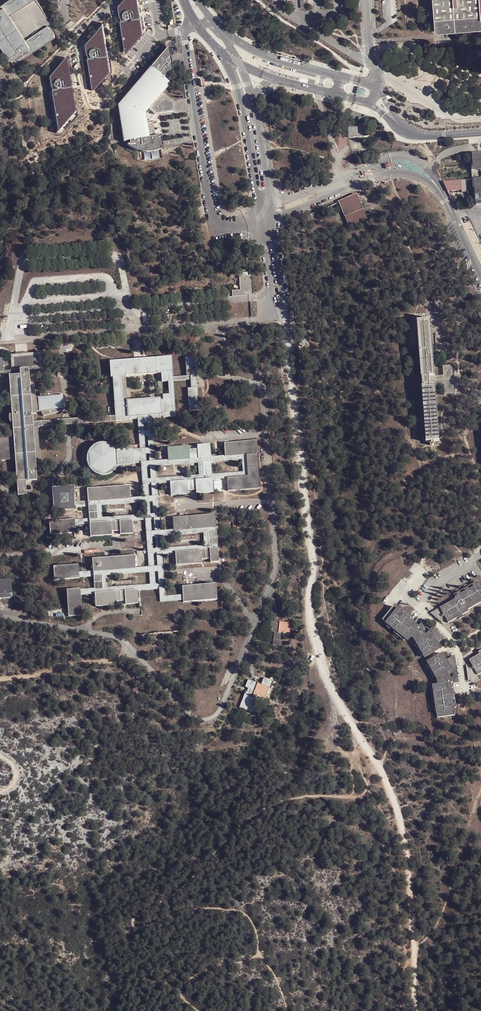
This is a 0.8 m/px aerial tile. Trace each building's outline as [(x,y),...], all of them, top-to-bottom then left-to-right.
[(0,9),(0,47),(11,63),(12,63),(15,67),(56,39),(49,29),(53,26),(35,1),(37,0),(14,0),(0,9)] [(126,54),(144,34),(138,0),(125,0),(118,8),(126,54)] [(163,0),(155,0),(157,21),(164,20),(163,0)] [(408,10),(423,9),(423,0),(407,0),(408,10)] [(435,33),(435,34),(436,35),(445,34),(447,34),(479,32),(480,32),(480,0),(432,0),(435,33)] [(86,45),(94,93),(112,72),(103,25),(86,45)] [(130,144),(127,145),(129,146),(132,149),(136,150),(138,151),(161,147),(161,150),(163,148),(161,136),(159,136),(157,121),(146,123),(144,123),(143,115),(148,109),(150,110),(154,114),(174,111),(173,101),(171,100),(164,94),(163,93),(170,84),(165,80),(173,71),(169,46),(118,106),(124,142),(129,141),(130,144)] [(51,81),(60,136),(78,115),(68,60),(51,81)] [(363,95),(365,89),(357,87),(356,93),(359,94),(363,95)] [(368,136),(367,126),(347,128),(348,137),(368,136)] [(480,205),(480,179),(475,179),(475,172),(480,171),(480,157),(470,158),(474,206),(480,205)] [(466,181),(443,182),(448,192),(461,191),(462,192),(466,192),(466,181)] [(366,217),(357,195),(340,201),(349,224),(366,217)] [(249,274),(238,275),(238,279),(240,279),(241,293),(244,293),(244,296),(249,296),(249,289),(250,290),(250,278),(249,278),(249,274)] [(433,441),(439,441),(435,385),(444,384),(445,394),(455,393),(453,379),(453,365),(443,366),(443,376),(434,376),(430,320),(425,321),(424,321),(421,321),(417,321),(426,442),(431,441),(432,441),(433,441)] [(4,374),(4,368),(12,368),(12,374),(18,374),(21,374),(29,484),(36,483),(35,475),(41,474),(38,430),(32,430),(32,428),(31,426),(31,422),(31,417),(37,417),(37,415),(41,414),(43,419),(61,414),(61,410),(63,410),(62,401),(60,401),(60,397),(41,395),(40,400),(35,400),(34,381),(28,382),(28,378),(27,372),(43,372),(41,355),(22,357),(10,358),(10,361),(0,362),(0,375),(4,374)] [(186,361),(187,379),(171,380),(170,362),(141,364),(111,366),(115,419),(115,422),(115,424),(138,422),(141,422),(150,421),(152,421),(173,420),(171,384),(191,383),(191,392),(188,392),(189,414),(199,413),(197,391),(196,378),(195,361),(186,361)] [(0,375),(0,380),(4,379),(4,378),(12,377),(12,379),(18,378),(18,375),(18,374),(12,374),(12,368),(4,368),(4,374),(0,375)] [(21,374),(18,374),(18,375),(18,378),(12,379),(9,379),(12,415),(12,418),(9,418),(8,418),(8,419),(7,419),(7,420),(7,421),(7,422),(7,423),(8,423),(8,424),(9,424),(10,424),(13,424),(18,424),(18,429),(20,454),(16,454),(19,499),(27,498),(26,484),(29,484),(21,374)] [(32,428),(32,430),(38,430),(115,424),(115,422),(115,419),(31,426),(32,428)] [(155,465),(152,421),(147,426),(150,465),(155,465)] [(138,422),(140,452),(141,466),(147,465),(144,426),(138,422)] [(0,442),(0,464),(11,463),(11,441),(0,442)] [(256,444),(224,446),(225,459),(225,460),(246,458),(248,479),(227,480),(227,481),(228,494),(260,492),(256,444)] [(131,452),(117,453),(115,451),(112,448),(108,446),(105,446),(101,446),(97,446),(95,447),(92,449),(90,452),(89,454),(87,458),(87,462),(87,464),(88,468),(90,472),(91,474),(94,476),(97,477),(99,477),(104,477),(108,476),(111,475),(115,472),(118,469),(125,468),(132,468),(132,467),(132,459),(131,453),(131,452)] [(168,450),(168,463),(211,460),(210,447),(168,450)] [(141,466),(140,452),(131,453),(132,459),(132,467),(141,466)] [(242,462),(246,458),(225,460),(225,459),(211,460),(168,463),(155,465),(155,469),(198,466),(199,465),(203,465),(211,464),(211,465),(242,462)] [(204,478),(212,478),(211,465),(211,464),(203,465),(204,478)] [(149,570),(149,576),(150,589),(156,588),(155,576),(155,570),(154,557),(153,552),(152,540),(152,535),(151,523),(151,517),(150,505),(149,500),(148,487),(148,482),(147,471),(147,465),(141,466),(144,500),(144,506),(144,509),(145,518),(145,523),(149,570)] [(155,465),(150,465),(150,471),(151,482),(152,487),(152,499),(153,505),(154,517),(154,522),(155,534),(156,540),(156,552),(157,557),(158,570),(158,575),(159,588),(160,593),(161,605),(166,601),(162,557),(162,552),(161,539),(161,534),(157,486),(156,482),(155,469),(155,465)] [(248,479),(243,475),(212,478),(204,478),(200,479),(200,478),(156,482),(157,486),(170,486),(170,485),(213,481),(213,482),(227,481),(227,480),(248,479)] [(213,481),(170,485),(170,486),(170,489),(171,498),(188,497),(188,494),(196,493),(196,496),(214,495),(213,482),(213,481)] [(129,489),(87,492),(88,505),(88,506),(130,502),(130,501),(129,489)] [(53,493),(55,514),(74,512),(74,511),(74,509),(74,506),(72,492),(53,493)] [(144,506),(144,500),(130,501),(130,502),(88,506),(88,505),(74,506),(74,509),(74,511),(88,510),(88,509),(96,509),(101,508),(101,509),(144,506)] [(173,520),(174,533),(174,534),(216,531),(215,517),(173,520)] [(145,523),(145,518),(102,521),(102,522),(97,523),(87,523),(75,524),(75,526),(75,528),(89,527),(89,526),(132,523),(132,524),(145,523)] [(49,525),(50,539),(76,537),(75,528),(75,526),(75,524),(75,523),(49,525)] [(132,524),(132,523),(89,526),(89,527),(90,540),(112,538),(111,534),(120,534),(120,537),(133,536),(132,524)] [(161,534),(161,539),(204,536),(204,535),(208,535),(216,534),(216,532),(216,531),(174,534),(174,533),(161,534)] [(216,534),(208,535),(209,549),(217,548),(216,534)] [(162,552),(162,557),(175,556),(175,555),(218,552),(218,550),(217,548),(209,549),(205,549),(162,552)] [(219,565),(218,552),(175,555),(175,556),(176,568),(202,566),(202,563),(210,562),(211,566),(219,565)] [(92,562),(93,576),(135,573),(135,572),(134,559),(92,562)] [(53,571),(54,584),(79,582),(79,579),(78,569),(53,571)] [(149,576),(149,570),(135,572),(135,573),(93,576),(93,578),(93,579),(102,579),(106,578),(106,579),(149,576)] [(102,579),(93,579),(94,592),(94,593),(103,593),(102,579)] [(0,583),(0,602),(12,601),(10,582),(0,583)] [(480,583),(477,584),(476,582),(472,584),(474,586),(469,588),(468,586),(464,588),(465,591),(461,593),(460,591),(456,593),(458,595),(455,597),(456,599),(430,613),(441,622),(441,618),(445,616),(448,623),(469,612),(468,610),(480,602),(480,585),(480,583)] [(216,587),(182,589),(183,599),(183,601),(183,603),(183,605),(217,602),(216,587)] [(160,593),(159,588),(156,588),(150,589),(107,591),(107,592),(103,593),(94,593),(94,592),(80,593),(80,595),(81,598),(95,597),(95,596),(137,594),(137,595),(160,593)] [(68,619),(82,618),(81,598),(80,595),(80,593),(66,594),(68,619)] [(95,597),(96,610),(117,609),(117,605),(125,604),(125,608),(138,607),(137,595),(137,594),(95,596),(95,597)] [(400,611),(394,606),(383,620),(388,624),(386,627),(390,630),(391,627),(395,631),(394,632),(397,635),(399,633),(402,636),(400,639),(404,641),(406,639),(408,641),(412,637),(415,639),(417,644),(415,645),(417,649),(419,647),(422,652),(419,653),(421,656),(424,655),(425,658),(441,649),(437,643),(437,642),(444,638),(438,633),(432,632),(427,635),(424,631),(419,627),(410,619),(412,617),(408,615),(407,617),(403,613),(405,611),(401,609),(400,611)] [(424,620),(419,627),(424,631),(427,635),(432,632),(438,633),(444,638),(437,642),(437,643),(446,638),(435,628),(424,620)] [(290,626),(279,625),(279,626),(276,626),(276,624),(271,624),(270,634),(274,635),(273,648),(281,649),(282,643),(280,643),(281,635),(283,636),(282,636),(286,637),(286,636),(289,636),(290,626)] [(478,652),(479,654),(469,660),(474,668),(471,669),(466,666),(468,681),(479,674),(480,673),(480,650),(478,652)] [(446,659),(443,653),(428,662),(429,665),(427,666),(429,670),(431,668),(434,672),(431,674),(433,678),(436,676),(438,681),(438,685),(432,686),(433,688),(430,689),(431,693),(434,693),(434,697),(432,698),(432,702),(435,701),(436,706),(433,707),(434,711),(436,710),(438,718),(455,715),(454,708),(456,708),(456,704),(453,704),(453,699),(455,699),(454,694),(452,695),(451,683),(450,676),(448,672),(454,669),(455,664),(454,657),(447,661),(446,659)] [(457,666),(455,654),(446,659),(447,661),(454,657),(455,664),(454,669),(448,672),(450,676),(451,683),(459,682),(457,666)] [(271,684),(263,681),(261,687),(248,682),(245,690),(247,691),(250,692),(249,696),(246,695),(245,694),(239,710),(252,715),(254,710),(252,709),(254,702),(249,700),(250,697),(255,698),(255,699),(258,701),(259,700),(264,702),(271,684)]
